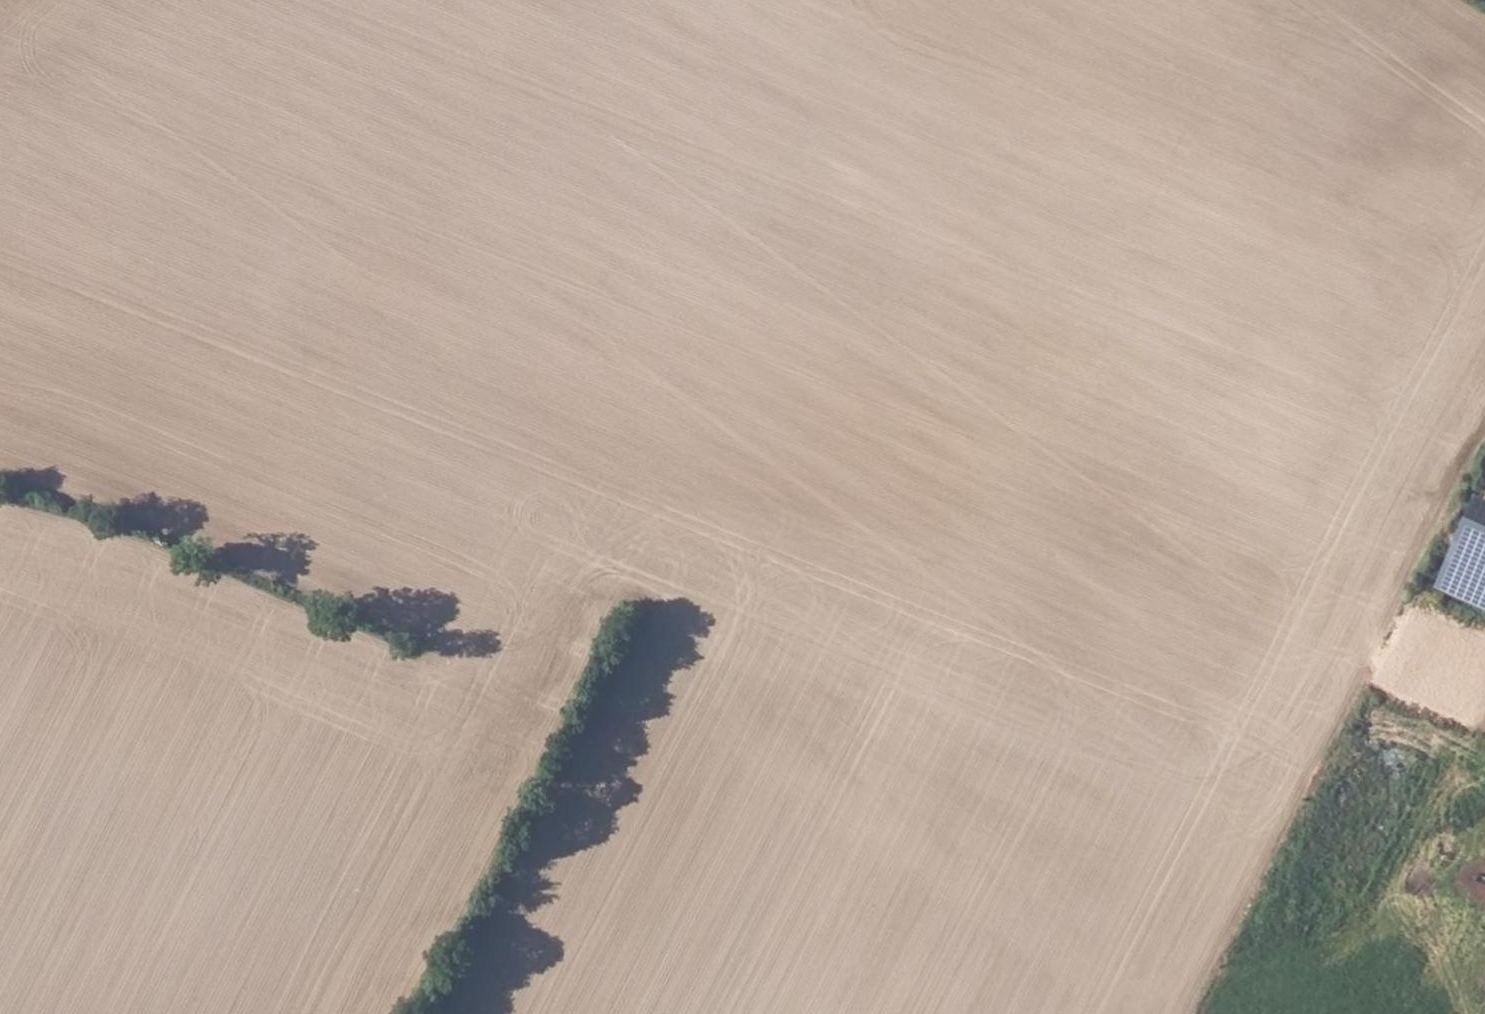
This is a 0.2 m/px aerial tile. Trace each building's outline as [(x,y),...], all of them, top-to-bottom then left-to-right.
[(1460,582),(1484,594),(1484,517),(1460,582)]
